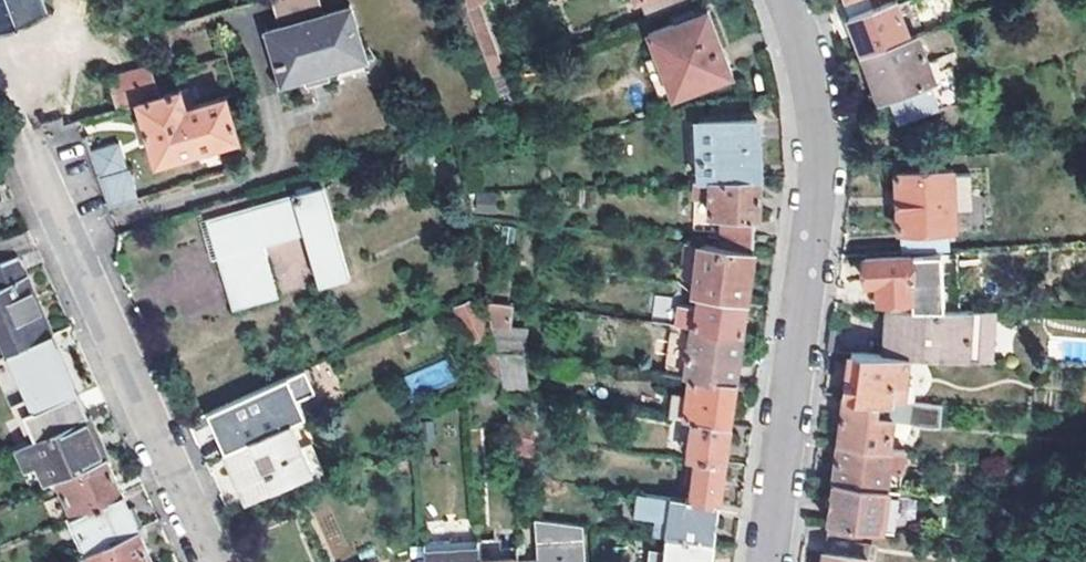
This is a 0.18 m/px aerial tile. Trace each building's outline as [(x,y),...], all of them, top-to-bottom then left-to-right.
[(49,11),(45,0),(0,0),(0,30),(49,11)] [(279,30),(266,33),(281,86),(304,79),(306,86),(328,80),(327,73),(365,62),(350,9),(322,17),(317,0),(271,0),(279,30)] [(465,1),(492,76),(502,72),(476,0),(468,0),(465,1)] [(870,0),(853,0),(847,2),(844,3),(864,55),(910,37),(896,0),(894,0),(873,8),(870,0)] [(731,73),(708,11),(651,32),(659,55),(645,61),(659,100),(731,73)] [(910,37),(864,55),(881,101),(889,98),(899,125),(913,120),(915,124),(970,104),(968,98),(965,99),(956,73),(961,71),(956,56),(930,65),(919,34),(910,37)] [(185,108),(180,90),(159,96),(137,103),(155,165),(199,152),(238,140),(234,128),(225,97),(185,108)] [(712,179),(759,177),(757,124),(700,127),(702,180),(712,179)] [(122,145),(91,154),(99,177),(128,170),(122,145)] [(955,227),(951,169),(896,173),(900,231),(955,227)] [(128,170),(99,177),(106,197),(134,189),(128,170)] [(759,177),(712,179),(711,214),(708,245),(753,251),(757,216),(759,177)] [(134,189),(106,197),(109,206),(136,199),(134,189)] [(235,310),(277,298),(262,247),(302,235),(317,286),(341,278),(316,192),(209,222),(235,310)] [(700,244),(693,294),(699,295),(746,301),(753,251),(708,245),(700,244)] [(494,253),(479,256),(482,272),(497,269),(494,253)] [(945,253),(928,254),(930,296),(948,294),(945,253)] [(913,298),(914,310),(949,310),(948,294),(930,296),(928,254),(865,258),(866,284),(878,283),(879,300),(913,298)] [(0,262),(0,341),(6,355),(50,336),(14,257),(0,262)] [(699,295),(695,326),(742,332),(746,301),(699,295)] [(487,298),(487,296),(459,309),(473,342),(494,332),(492,323),(487,298)] [(510,301),(487,298),(492,323),(507,324),(510,301)] [(908,357),(969,361),(972,310),(949,310),(914,310),(892,310),(889,356),(908,357)] [(983,310),(972,310),(969,361),(981,362),(983,310)] [(695,326),(692,326),(687,375),(691,376),(735,382),(742,332),(695,326)] [(50,336),(6,355),(32,413),(24,417),(34,439),(86,415),(50,336)] [(497,349),(501,368),(525,370),(522,353),(497,349)] [(847,394),(878,398),(893,400),(893,398),(895,379),(905,380),(908,357),(889,356),(852,354),(847,394)] [(735,382),(691,376),(685,417),(694,418),(730,423),(735,382)] [(878,398),(847,394),(840,442),(889,448),(893,416),(876,414),(878,398)] [(936,421),(937,404),(909,401),(908,418),(936,421)] [(89,414),(86,415),(105,458),(109,457),(89,414)] [(86,415),(34,439),(8,450),(28,493),(57,480),(105,458),(86,415)] [(510,431),(534,435),(533,420),(508,415),(510,431)] [(730,423),(694,418),(689,457),(695,458),(724,462),(730,423)] [(290,425),(226,455),(247,502),(312,473),(290,425)] [(534,453),(534,435),(510,431),(511,449),(534,453)] [(889,448),(840,442),(835,480),(888,487),(898,489),(901,489),(906,450),(889,448)] [(57,480),(73,514),(121,492),(105,458),(57,480)] [(724,462),(695,458),(694,470),(687,469),(685,483),(692,484),(690,500),(719,504),(724,462)] [(888,487),(835,480),(830,523),(864,528),(892,531),(898,489),(888,487)] [(73,514),(89,550),(137,529),(121,492),(73,514)] [(665,535),(667,536),(714,542),(715,532),(719,504),(690,500),(659,496),(656,519),(668,519),(665,535)] [(519,561),(581,561),(580,524),(538,518),(541,559),(519,561)] [(830,523),(825,561),(870,561),(872,546),(862,545),(864,528),(830,523)] [(137,529),(89,550),(95,561),(153,561),(137,529)] [(667,536),(665,535),(652,534),(648,561),(664,561),(667,536)] [(714,542),(667,536),(664,561),(711,561),(714,542)] [(425,542),(427,561),(483,561),(483,558),(481,538),(425,542)]
